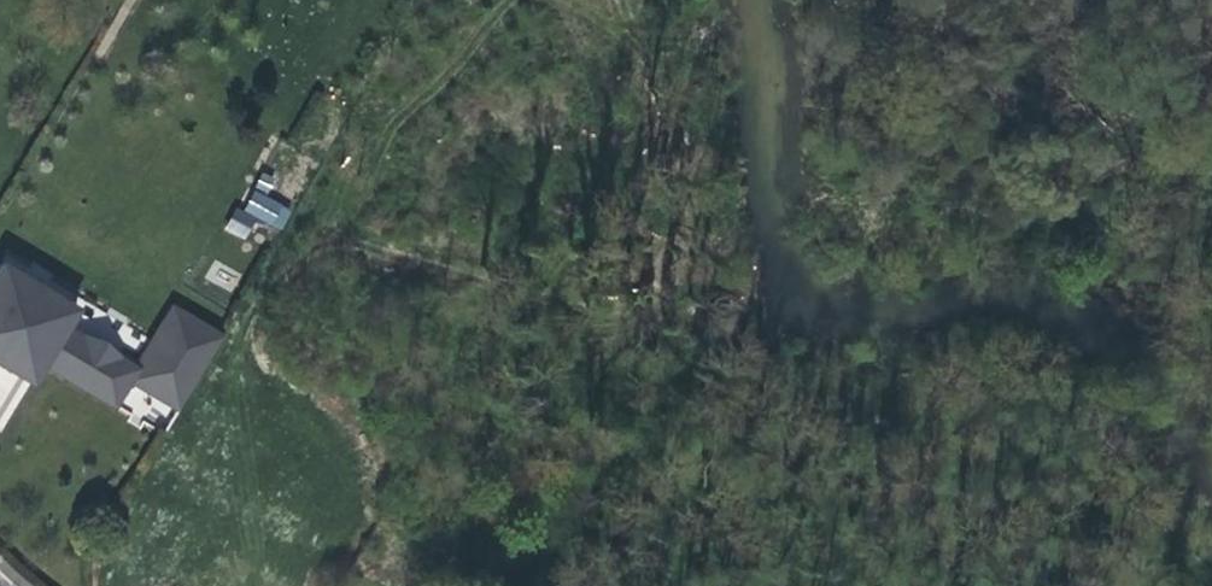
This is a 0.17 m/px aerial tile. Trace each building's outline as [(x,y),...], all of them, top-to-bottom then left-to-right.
[(256,186),(242,209),(279,231),(293,208),(256,186)] [(12,368),(19,357),(39,368),(42,362),(63,324),(74,306),(1,264),(0,265),(0,361),(12,368)] [(135,366),(129,378),(178,408),(221,335),(171,305),(135,366)] [(114,404),(129,378),(135,366),(119,357),(102,341),(82,336),(63,324),(42,362),(114,404)] [(158,431),(171,410),(132,387),(120,408),(158,431)]
